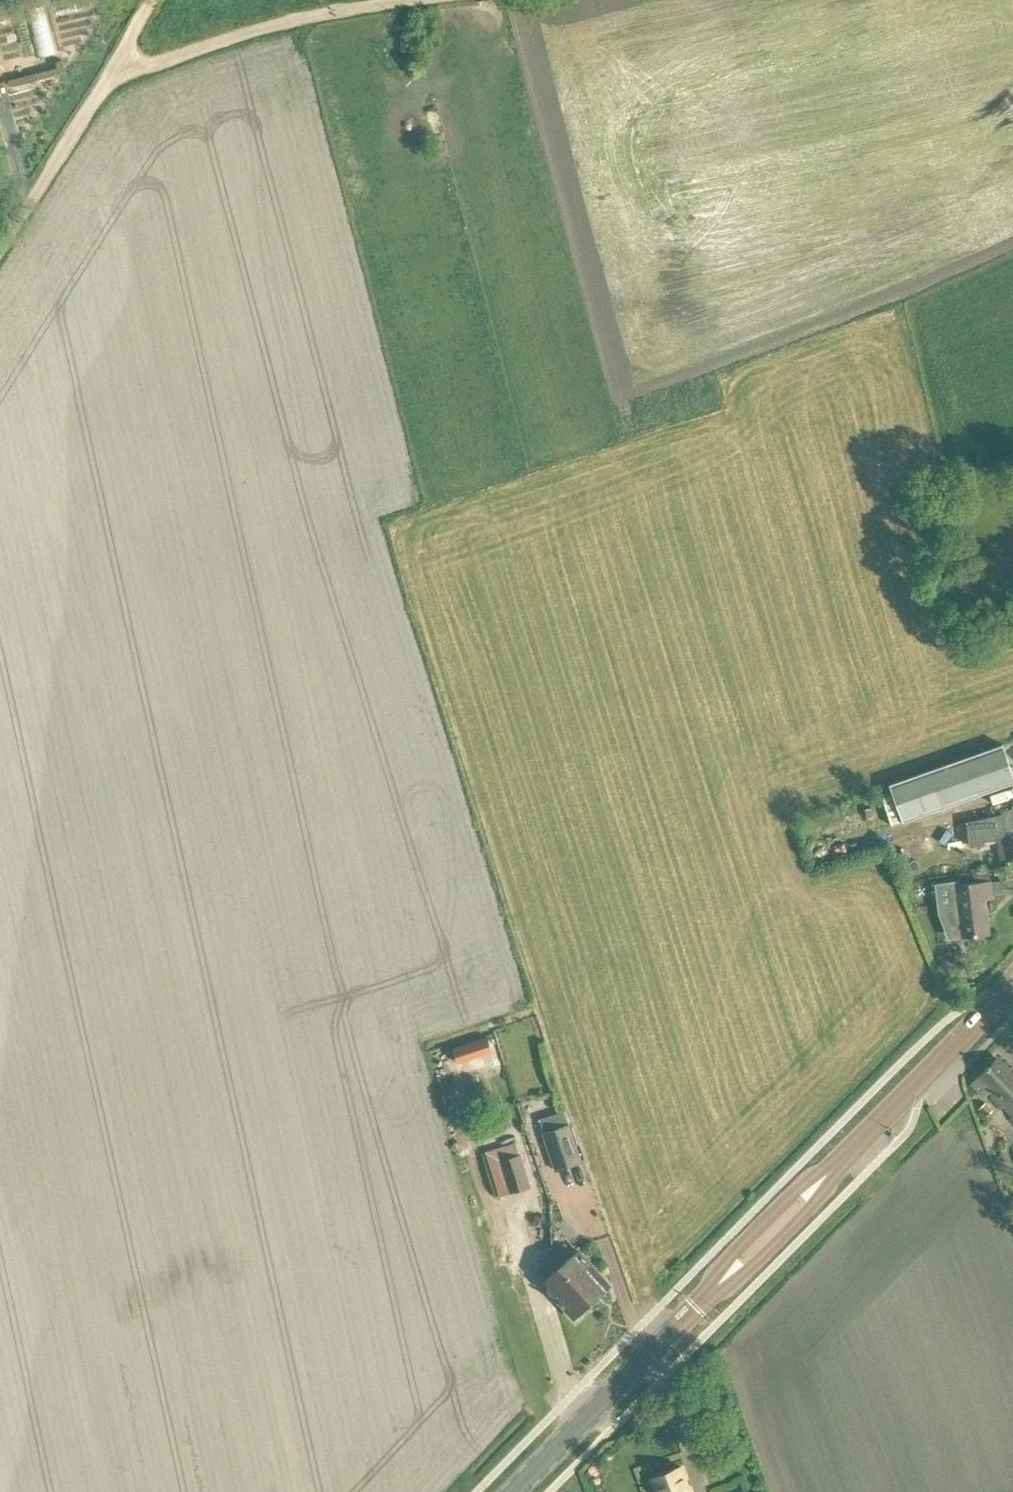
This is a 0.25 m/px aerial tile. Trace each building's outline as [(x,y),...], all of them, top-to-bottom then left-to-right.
[(903,821),(1012,782),(1012,773),(1003,744),(890,784),(893,794),(903,821)] [(968,821),(967,822),(970,845),(985,844),(984,840),(997,839),(999,858),(1008,857),(1009,860),(1012,860),(1012,808),(1003,811),(1003,813),(968,821)] [(956,885),(959,908),(936,911),(946,938),(989,933),(984,898),(992,897),(990,881),(956,885)] [(493,1042),(499,1064),(511,1061),(501,1025),(461,1037),(464,1050),(493,1042)] [(997,1058),(972,1083),(985,1096),(990,1091),(992,1094),(991,1095),(1002,1107),(1005,1104),(1012,1113),(1012,1075),(997,1058)] [(482,1099),(475,1077),(467,1080),(473,1102),(482,1099)] [(987,1116),(994,1110),(986,1102),(979,1108),(987,1116)] [(556,1168),(580,1160),(569,1125),(544,1134),(556,1168)] [(530,1185),(520,1154),(517,1145),(498,1151),(510,1191),(530,1185)] [(553,1259),(592,1301),(609,1285),(578,1250),(573,1254),(566,1247),(553,1259)] [(574,1317),(592,1301),(553,1259),(540,1271),(547,1278),(542,1283),(574,1317)] [(681,1465),(653,1475),(659,1491),(691,1491),(681,1465)]
